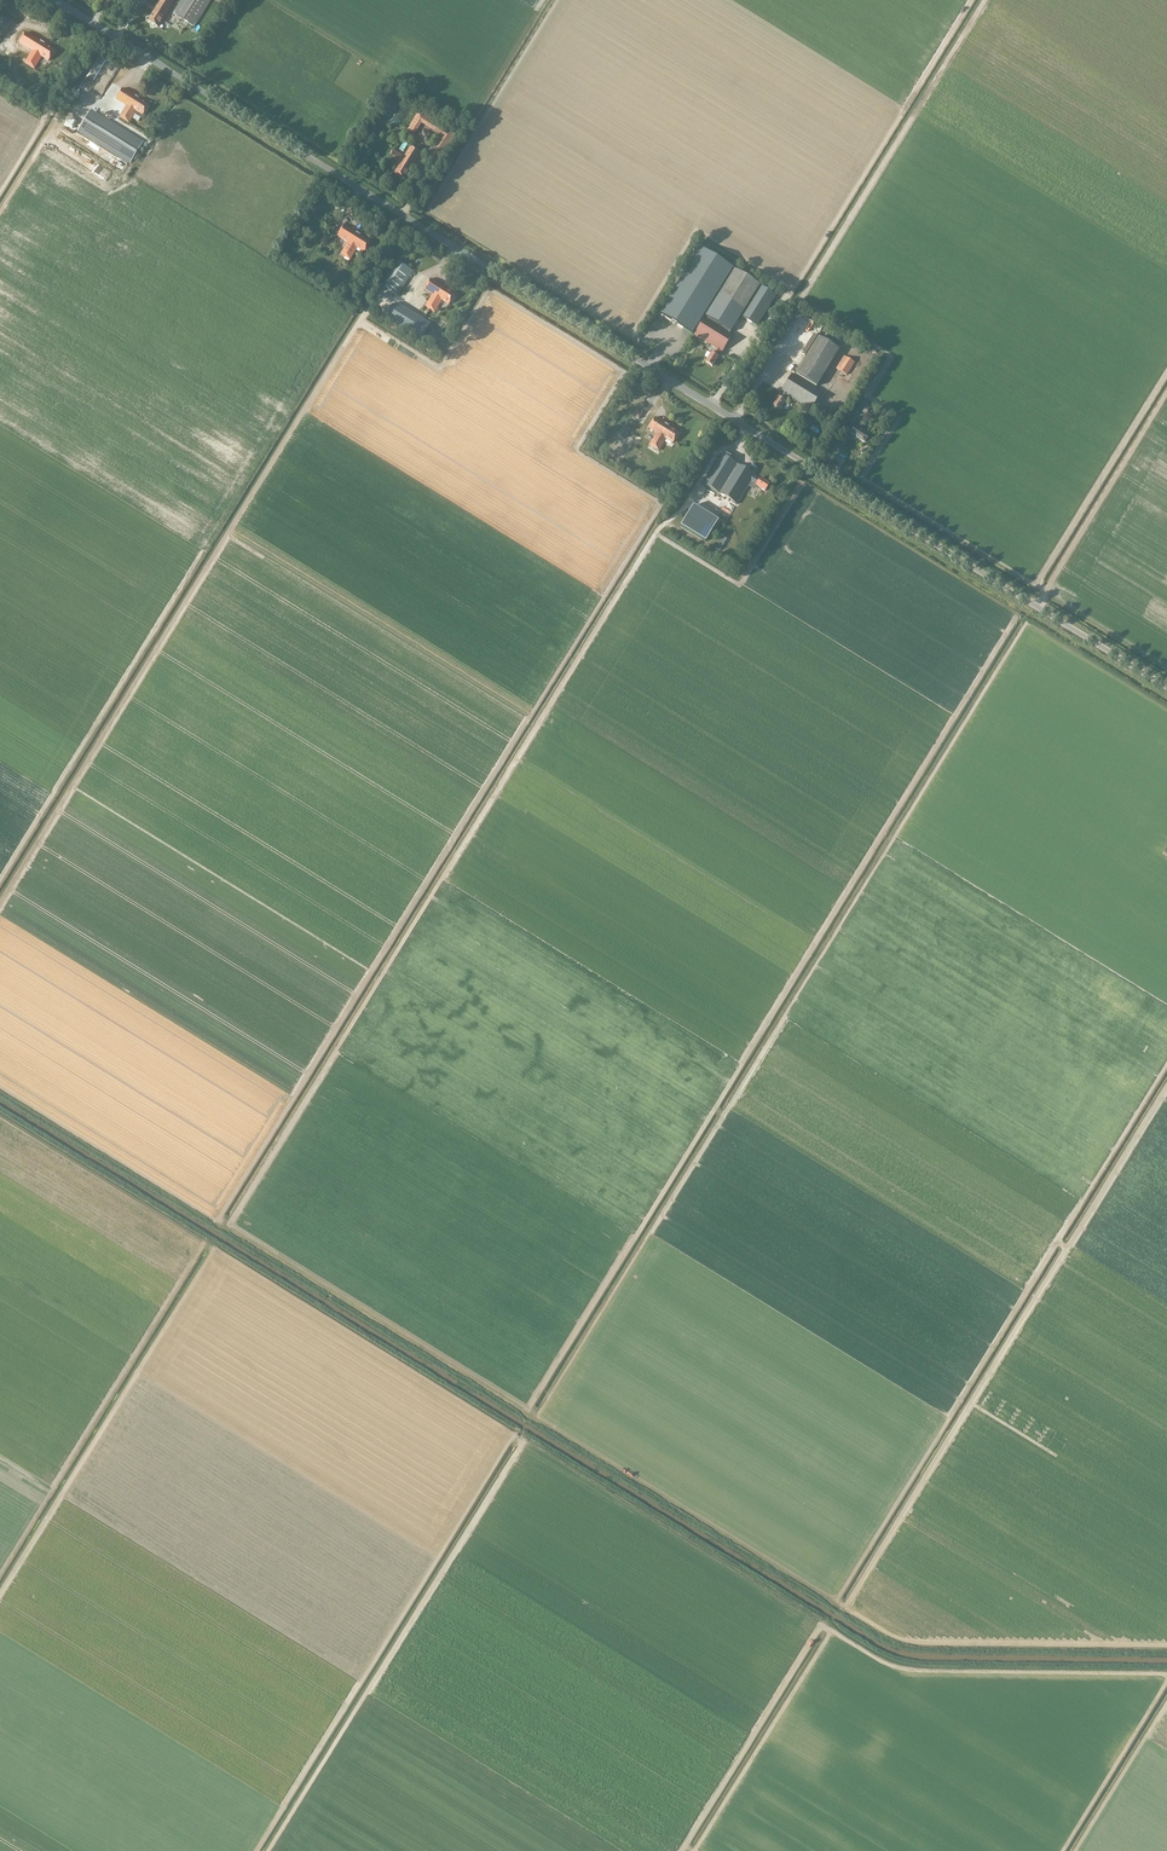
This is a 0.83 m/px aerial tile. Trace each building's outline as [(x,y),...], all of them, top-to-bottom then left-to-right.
[(174,0),(161,0),(148,21),(159,27),(175,1),(174,0)] [(211,0),(181,0),(173,13),(195,27),(211,0)] [(13,20),(1,12),(0,13),(0,34),(3,36),(13,20)] [(49,61),(55,50),(26,32),(20,43),(33,51),(25,62),(35,68),(42,56),(49,61)] [(143,115),(149,105),(122,88),(116,99),(126,105),(119,117),(128,122),(136,111),(143,115)] [(91,110),(78,131),(130,163),(143,142),(91,110)] [(412,131),(420,119),(415,116),(407,129),(412,131)] [(426,141),(429,135),(423,131),(419,137),(426,141)] [(403,136),(399,141),(395,147),(399,149),(406,138),(403,136)] [(404,179),(421,153),(410,146),(404,157),(392,149),(386,159),(398,166),(394,173),(404,179)] [(77,162),(81,155),(68,147),(63,154),(77,162)] [(80,166),(87,170),(90,164),(84,161),(80,166)] [(328,227),(332,221),(326,217),(322,224),(328,227)] [(365,252),(371,242),(344,225),(338,236),(348,242),(341,254),(350,259),(358,248),(365,252)] [(775,296),(734,270),(722,291),(720,289),(733,269),(700,249),(659,313),(692,334),(695,330),(697,331),(694,335),(715,348),(712,353),(711,353),(705,362),(712,366),(718,357),(717,356),(720,351),(721,352),(733,334),(730,332),(740,316),(756,326),(775,296)] [(398,262),(383,286),(398,295),(410,276),(412,277),(415,272),(398,262)] [(449,304),(456,294),(431,279),(425,289),(433,294),(426,306),(435,312),(442,300),(449,304)] [(419,295),(417,298),(412,296),(409,302),(418,307),(423,297),(419,295)] [(397,303),(387,319),(421,339),(431,324),(426,321),(397,303)] [(811,409),(822,391),(797,376),(798,375),(817,386),(839,350),(819,337),(796,373),(797,374),(796,375),(793,373),(782,391),(783,392),(780,397),(779,397),(773,406),(780,410),(782,406),(785,408),(788,402),(784,400),(788,395),(811,409)] [(847,375),(855,362),(844,356),(836,369),(847,375)] [(860,400),(856,407),(866,414),(870,406),(860,400)] [(639,420),(643,413),(636,409),(632,416),(639,420)] [(673,443),(679,433),(655,418),(649,428),(657,433),(649,445),(659,450),(666,439),(673,443)] [(857,419),(849,433),(853,435),(852,437),(856,439),(857,439),(857,438),(865,443),(865,441),(869,444),(870,445),(870,444),(873,439),(868,436),(869,436),(861,431),(856,428),(858,425),(859,426),(860,425),(861,425),(863,423),(863,422),(858,418),(857,419)] [(622,442),(630,428),(624,424),(616,438),(622,442)] [(721,454),(703,484),(718,493),(736,504),(751,481),(756,484),(755,485),(765,491),(769,484),(760,478),(759,479),(754,476),(754,475),(736,464),(737,464),(721,454)] [(705,541),(718,521),(693,505),(680,526),(705,541)]
